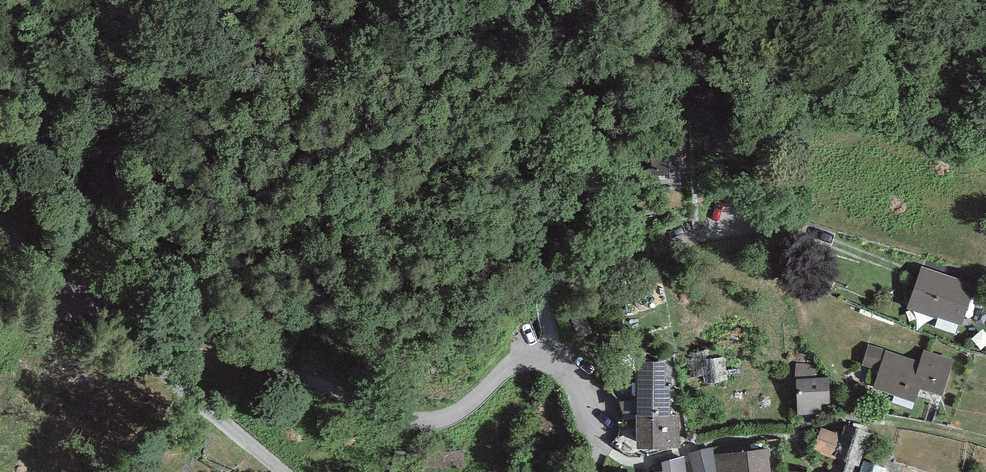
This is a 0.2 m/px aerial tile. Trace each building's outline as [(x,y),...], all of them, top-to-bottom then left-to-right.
[(682,135),(653,137),(655,172),(684,170),(682,135)] [(975,283),(921,266),(907,309),(964,326),(975,283)] [(585,315),(571,321),(579,339),(593,333),(585,315)] [(920,362),(869,345),(863,365),(879,370),(872,389),(915,403),(920,388),(942,396),(955,359),(924,349),(920,362)] [(712,348),(687,356),(691,377),(705,375),(707,384),(728,380),(724,357),(714,358),(712,348)] [(671,416),(671,414),(670,386),(666,386),(665,361),(636,362),(636,416),(671,416)] [(817,365),(796,365),(798,414),(823,413),(823,405),(830,404),(830,378),(816,378),(817,365)] [(671,416),(636,416),(637,448),(679,447),(679,414),(671,414),(671,416)] [(844,435),(835,458),(830,471),(859,471),(862,461),(871,434),(847,425),(844,435)] [(844,435),(822,428),(814,450),(835,458),(844,435)] [(689,453),(695,471),(717,471),(715,455),(713,448),(689,453)] [(715,455),(717,471),(771,471),(768,449),(715,455)] [(648,465),(649,471),(686,471),(684,459),(648,465)] [(862,461),(859,471),(891,471),(862,461)]
